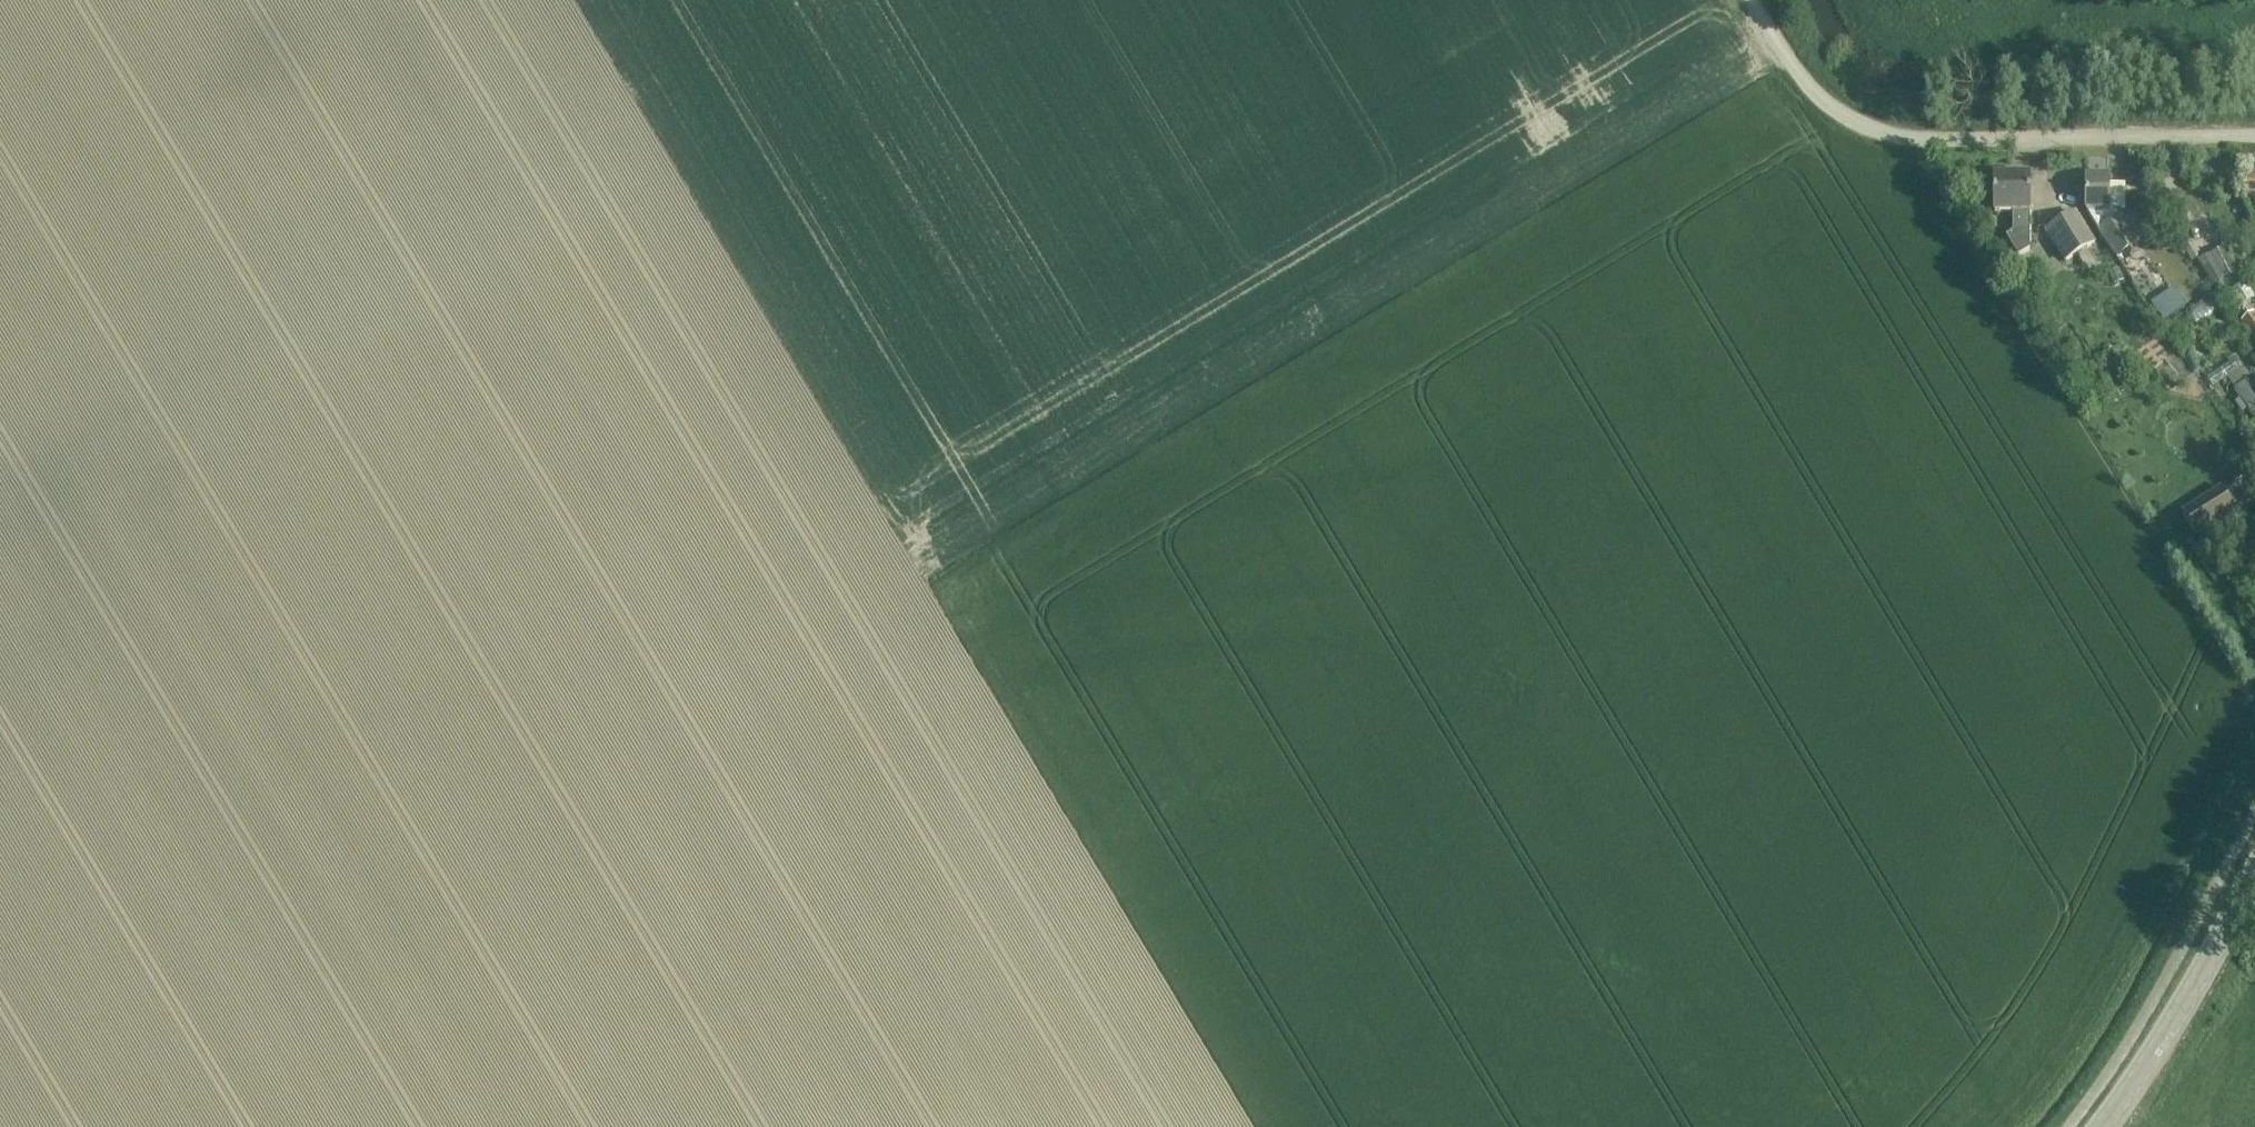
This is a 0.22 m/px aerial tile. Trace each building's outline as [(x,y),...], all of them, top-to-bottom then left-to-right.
[(2247,179),(2248,194),(2254,194),(2254,178),(2247,179)] [(2030,179),(1995,179),(1995,213),(2013,213),(2013,233),(2006,237),(2018,258),(2030,250),(2030,224),(2030,179)] [(2100,233),(2115,256),(2137,241),(2118,212),(2109,212),(2110,179),(2087,179),(2087,213),(2100,233)] [(2094,244),(2075,214),(2047,232),(2066,262),(2094,244)] [(2212,256),(2224,280),(2236,274),(2224,250),(2212,256)] [(2237,287),(2226,294),(2236,310),(2247,303),(2237,287)] [(2173,290),(2151,304),(2165,325),(2186,310),(2173,290)] [(2243,322),(2254,340),(2254,314),(2243,322)] [(2176,353),(2163,362),(2170,372),(2183,364),(2176,353)] [(2233,362),(2208,380),(2213,388),(2239,371),(2233,362)] [(2242,372),(2228,381),(2235,391),(2249,381),(2242,372)] [(2249,381),(2235,391),(2254,420),(2254,391),(2249,381)] [(2197,536),(2236,511),(2222,490),(2183,514),(2197,536)] [(2214,529),(2198,539),(2205,549),(2220,539),(2214,529)]
